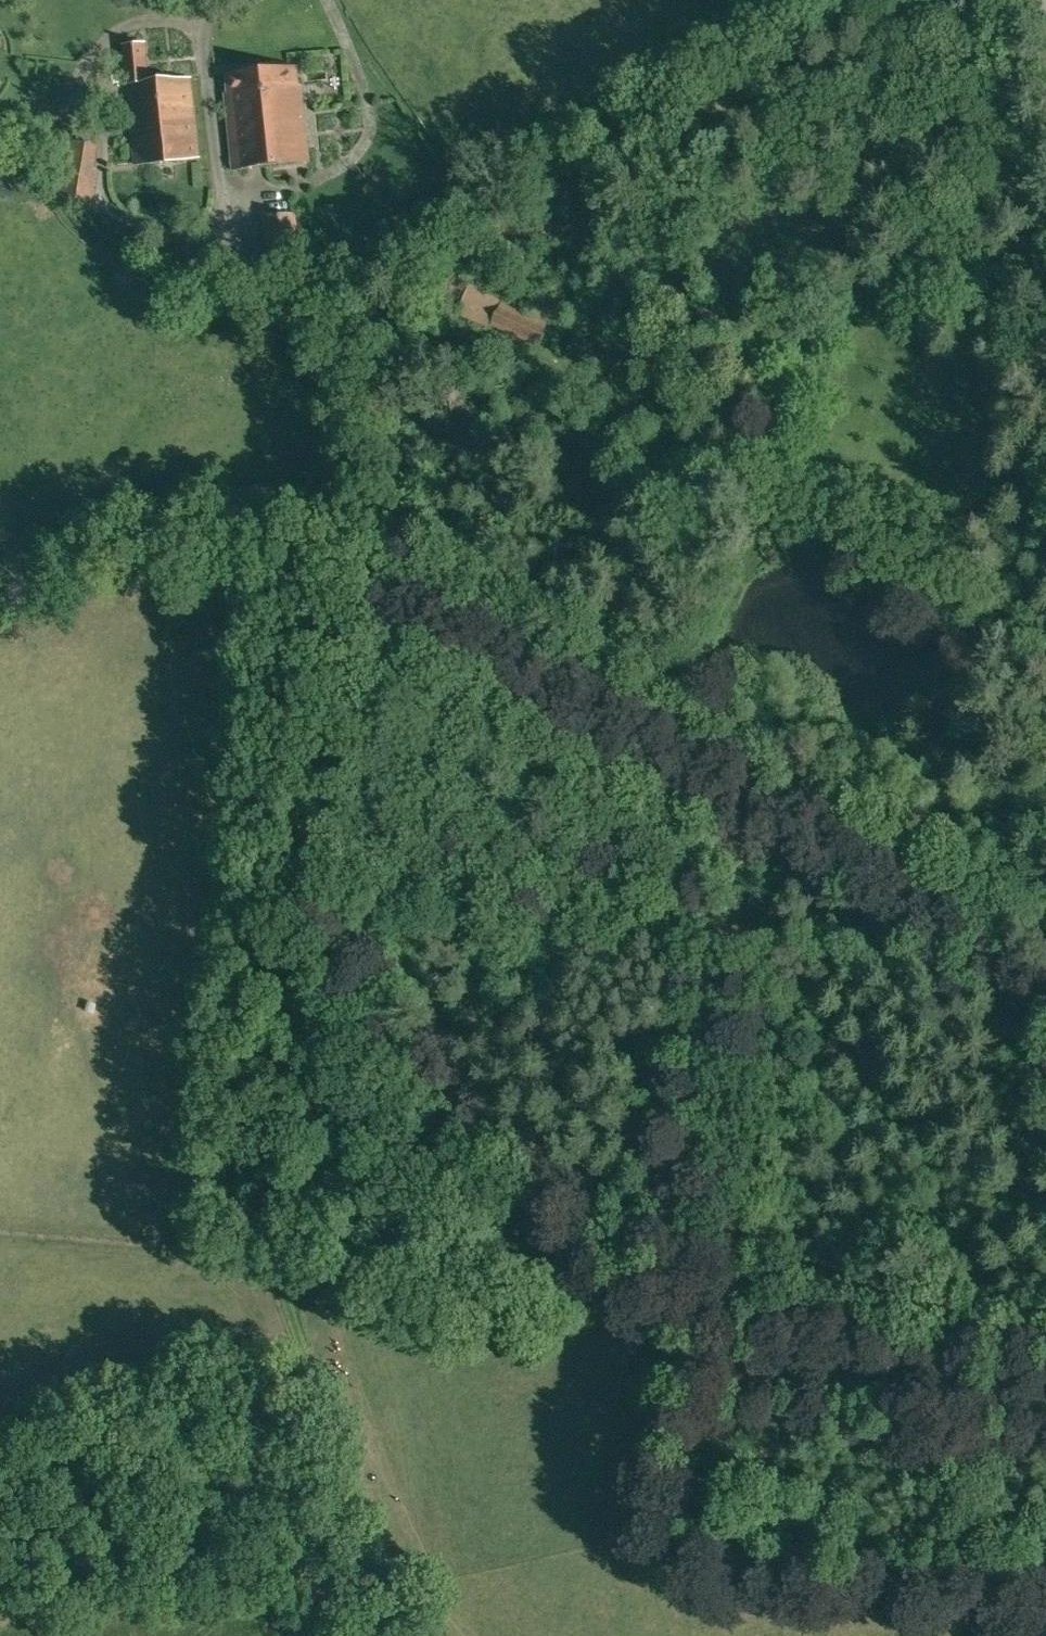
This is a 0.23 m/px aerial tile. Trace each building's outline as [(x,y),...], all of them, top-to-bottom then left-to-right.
[(192,77),(150,81),(147,42),(122,44),(126,85),(126,84),(134,165),(200,157),(192,77)] [(302,85),(301,84),(298,66),(226,73),(227,92),(225,94),(233,170),(311,163),(302,85)] [(95,170),(99,145),(69,141),(59,196),(94,202),(100,170),(95,170)] [(269,283),(300,279),(296,214),(263,216),(269,283)] [(503,295),(470,281),(456,314),(489,328),(490,324),(538,344),(548,320),(501,300),(503,295)]
